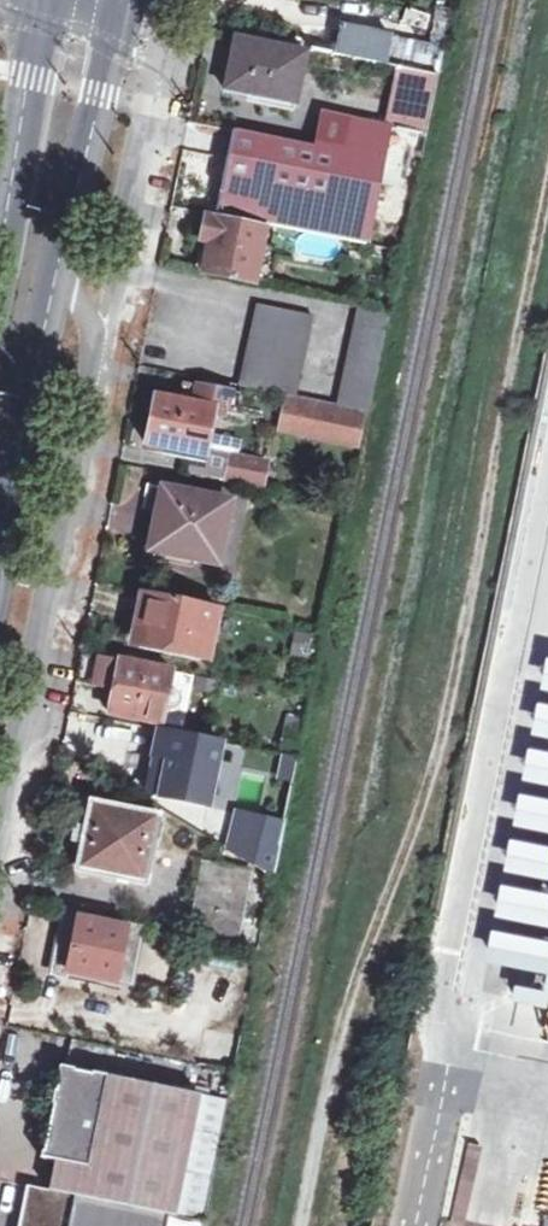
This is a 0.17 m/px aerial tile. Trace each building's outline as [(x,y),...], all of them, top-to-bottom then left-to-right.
[(342,28),(337,55),(389,65),(394,39),(342,28)] [(233,65),(228,89),(297,103),(308,55),(238,41),(233,65)] [(385,126),(389,127),(429,135),(441,76),(389,65),(337,55),(318,51),(309,91),(389,108),(385,126)] [(295,113),(297,103),(228,89),(226,98),(295,113)] [(344,155),(351,119),(327,114),(320,149),(344,155)] [(364,247),(385,147),(389,127),(385,126),(351,119),(344,155),(320,149),(237,132),(220,216),(364,247)] [(429,135),(389,127),(385,147),(424,156),(429,135)] [(256,282),(267,231),(209,217),(202,244),(196,270),(256,282)] [(315,317),(259,306),(250,346),(242,386),(297,397),(315,317)] [(340,406),(372,412),(392,315),(360,309),(340,406)] [(149,450),(166,453),(167,447),(210,455),(219,409),(239,413),(244,395),(186,384),(182,402),(159,397),(154,424),(149,450)] [(366,416),(290,400),(283,430),(360,446),(366,416)] [(167,447),(166,453),(208,462),(210,455),(167,447)] [(236,457),(231,481),(267,488),(272,464),(236,457)] [(159,488),(155,510),(163,511),(162,516),(170,517),(163,553),(221,564),(233,504),(167,491),(168,489),(159,488)] [(212,661),(223,609),(146,594),(141,620),(136,646),(212,661)] [(161,723),(165,702),(172,703),(174,694),(166,692),(171,670),(85,652),(82,668),(79,683),(109,689),(106,709),(110,709),(110,713),(161,723)] [(161,729),(156,755),(169,757),(162,798),(211,807),(216,783),(229,786),(232,769),(219,767),(223,742),(161,729)] [(301,758),(241,746),(228,812),(253,817),(245,851),(277,872),(301,758)] [(169,757),(156,755),(149,793),(162,798),(169,757)] [(149,884),(163,816),(93,801),(80,870),(149,884)] [(192,935),(241,944),(254,871),(205,862),(192,935)] [(81,920),(77,941),(72,973),(117,983),(121,969),(127,969),(131,946),(126,945),(129,929),(81,920)] [(72,973),(77,941),(70,940),(63,972),(72,973)] [(59,1163),(53,1193),(167,1216),(207,1224),(231,1101),(63,1068),(54,1114),(45,1160),(59,1163)] [(167,1216),(53,1193),(31,1189),(24,1225),(165,1225),(167,1216)]
